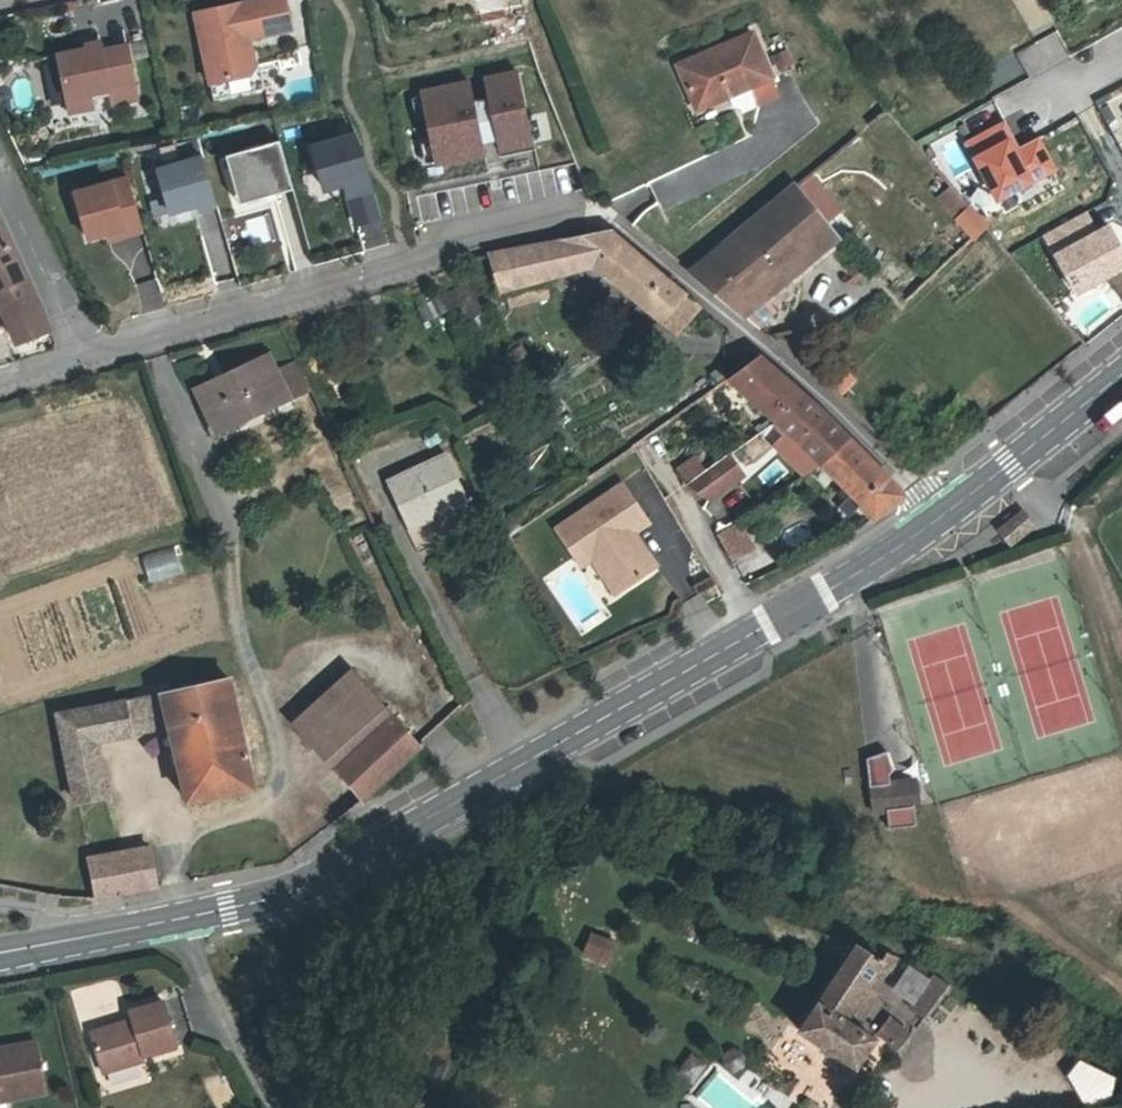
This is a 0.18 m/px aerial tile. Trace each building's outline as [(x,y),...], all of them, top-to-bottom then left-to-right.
[(251,54),(244,49),(242,41),(292,30),(285,0),(261,0),(195,14),(210,84),(248,76),(254,67),(251,54)] [(1026,75),(1067,58),(1056,32),(1016,49),(1026,75)] [(679,64),(695,100),(726,87),(729,92),(733,102),(740,105),(742,109),(776,94),(769,78),(771,77),(752,33),(679,64)] [(110,90),(108,79),(133,73),(127,46),(102,51),(100,42),(86,45),(87,49),(58,55),(69,113),(92,108),(89,95),(110,90)] [(133,73),(108,79),(110,90),(113,102),(137,97),(133,73)] [(484,80),(499,150),(533,143),(518,73),(484,80)] [(420,93),(435,164),(486,153),(470,82),(420,93)] [(726,87),(695,100),(697,105),(729,92),(726,87)] [(1004,119),(963,140),(995,202),(1058,169),(1039,134),(1018,145),(1004,119)] [(357,224),(381,217),(362,146),(357,135),(342,139),(313,148),(325,190),(340,185),(351,182),(355,193),(349,195),(357,224)] [(293,190),(280,142),(226,157),(230,170),(252,164),(258,183),(261,182),(266,198),(293,190)] [(217,206),(203,158),(159,170),(171,213),(199,205),(201,210),(217,206)] [(252,164),(230,170),(235,190),(258,183),(252,164)] [(857,221),(814,169),(794,186),(837,238),(857,221)] [(144,231),(129,178),(75,193),(88,239),(123,229),(125,236),(144,231)] [(956,217),(969,206),(951,185),(938,197),(956,217)] [(837,238),(794,186),(690,272),(742,317),(746,313),(765,297),(837,238)] [(973,238),(987,226),(969,206),(956,217),(973,238)] [(1041,235),(1075,295),(1121,268),(1121,245),(1107,219),(1096,226),(1086,209),(1041,235)] [(49,331),(0,226),(0,309),(17,344),(49,331)] [(607,230),(564,239),(604,271),(628,290),(668,329),(701,309),(607,230)] [(558,240),(543,243),(554,281),(604,271),(564,239),(558,240)] [(554,281),(543,243),(489,254),(475,257),(484,288),(495,286),(496,290),(554,281)] [(443,297),(452,308),(460,304),(475,297),(469,285),(443,297)] [(425,321),(452,308),(443,297),(419,309),(425,321)] [(462,309),(477,302),(475,297),(460,304),(462,309)] [(776,311),(765,297),(746,313),(760,326),(767,318),(772,315),(776,311)] [(483,314),(477,302),(462,309),(468,322),(483,314)] [(217,432),(312,387),(298,359),(275,370),(269,356),(197,390),(217,432)] [(770,416),(776,421),(804,396),(759,356),(730,378),(770,416)] [(804,396),(776,421),(789,434),(821,464),(850,439),(826,416),(804,396)] [(755,428),(758,433),(776,421),(770,416),(755,428)] [(776,447),(805,475),(821,464),(789,434),(776,447)] [(850,439),(821,464),(875,518),(901,498),(902,491),(850,439)] [(452,504),(467,497),(446,454),(388,481),(410,529),(455,509),(452,504)] [(737,467),(728,455),(720,460),(729,473),(737,467)] [(693,457),(679,467),(689,480),(703,471),(693,457)] [(744,475),(737,467),(729,473),(720,460),(687,484),(689,487),(709,500),(744,475)] [(580,566),(591,559),(599,554),(623,589),(656,567),(632,531),(647,521),(623,485),(556,530),(580,566)] [(469,502),(467,497),(452,504),(455,509),(469,502)] [(1022,513),(1001,530),(1011,543),(1033,526),(1022,513)] [(717,535),(731,560),(754,549),(737,522),(717,535)] [(148,584),(181,572),(171,545),(138,556),(148,584)] [(616,594),(623,589),(599,554),(591,559),(616,594)] [(162,694),(169,724),(237,713),(230,680),(162,694)] [(302,733),(336,771),(395,718),(361,680),(302,733)] [(146,697),(152,728),(169,724),(162,694),(146,697)] [(95,740),(152,728),(146,697),(59,715),(77,802),(108,795),(95,740)] [(253,788),(237,713),(169,724),(188,801),(253,788)] [(336,771),(363,801),(421,747),(395,718),(336,771)] [(887,752),(866,758),(872,811),(886,809),(889,829),(916,826),(914,806),(919,806),(916,781),(891,784),(890,775),(894,770),(887,752)] [(150,848),(120,853),(126,893),(158,887),(150,848)] [(120,853),(88,858),(97,899),(126,893),(120,853)] [(577,958),(604,968),(614,942),(587,932),(577,958)] [(837,1015),(852,990),(861,996),(880,968),(852,948),(798,1036),(855,1072),(876,1043),(846,1021),(837,1015)] [(846,1021),(861,996),(852,990),(837,1015),(846,1021)] [(92,1032),(104,1073),(146,1060),(145,1056),(177,1046),(163,1002),(131,1011),(133,1020),(92,1032)] [(4,1092),(6,1100),(46,1092),(37,1043),(0,1050),(0,1092),(4,1092)] [(1115,1075),(1071,1061),(1061,1095),(1104,1107),(1115,1075)]
